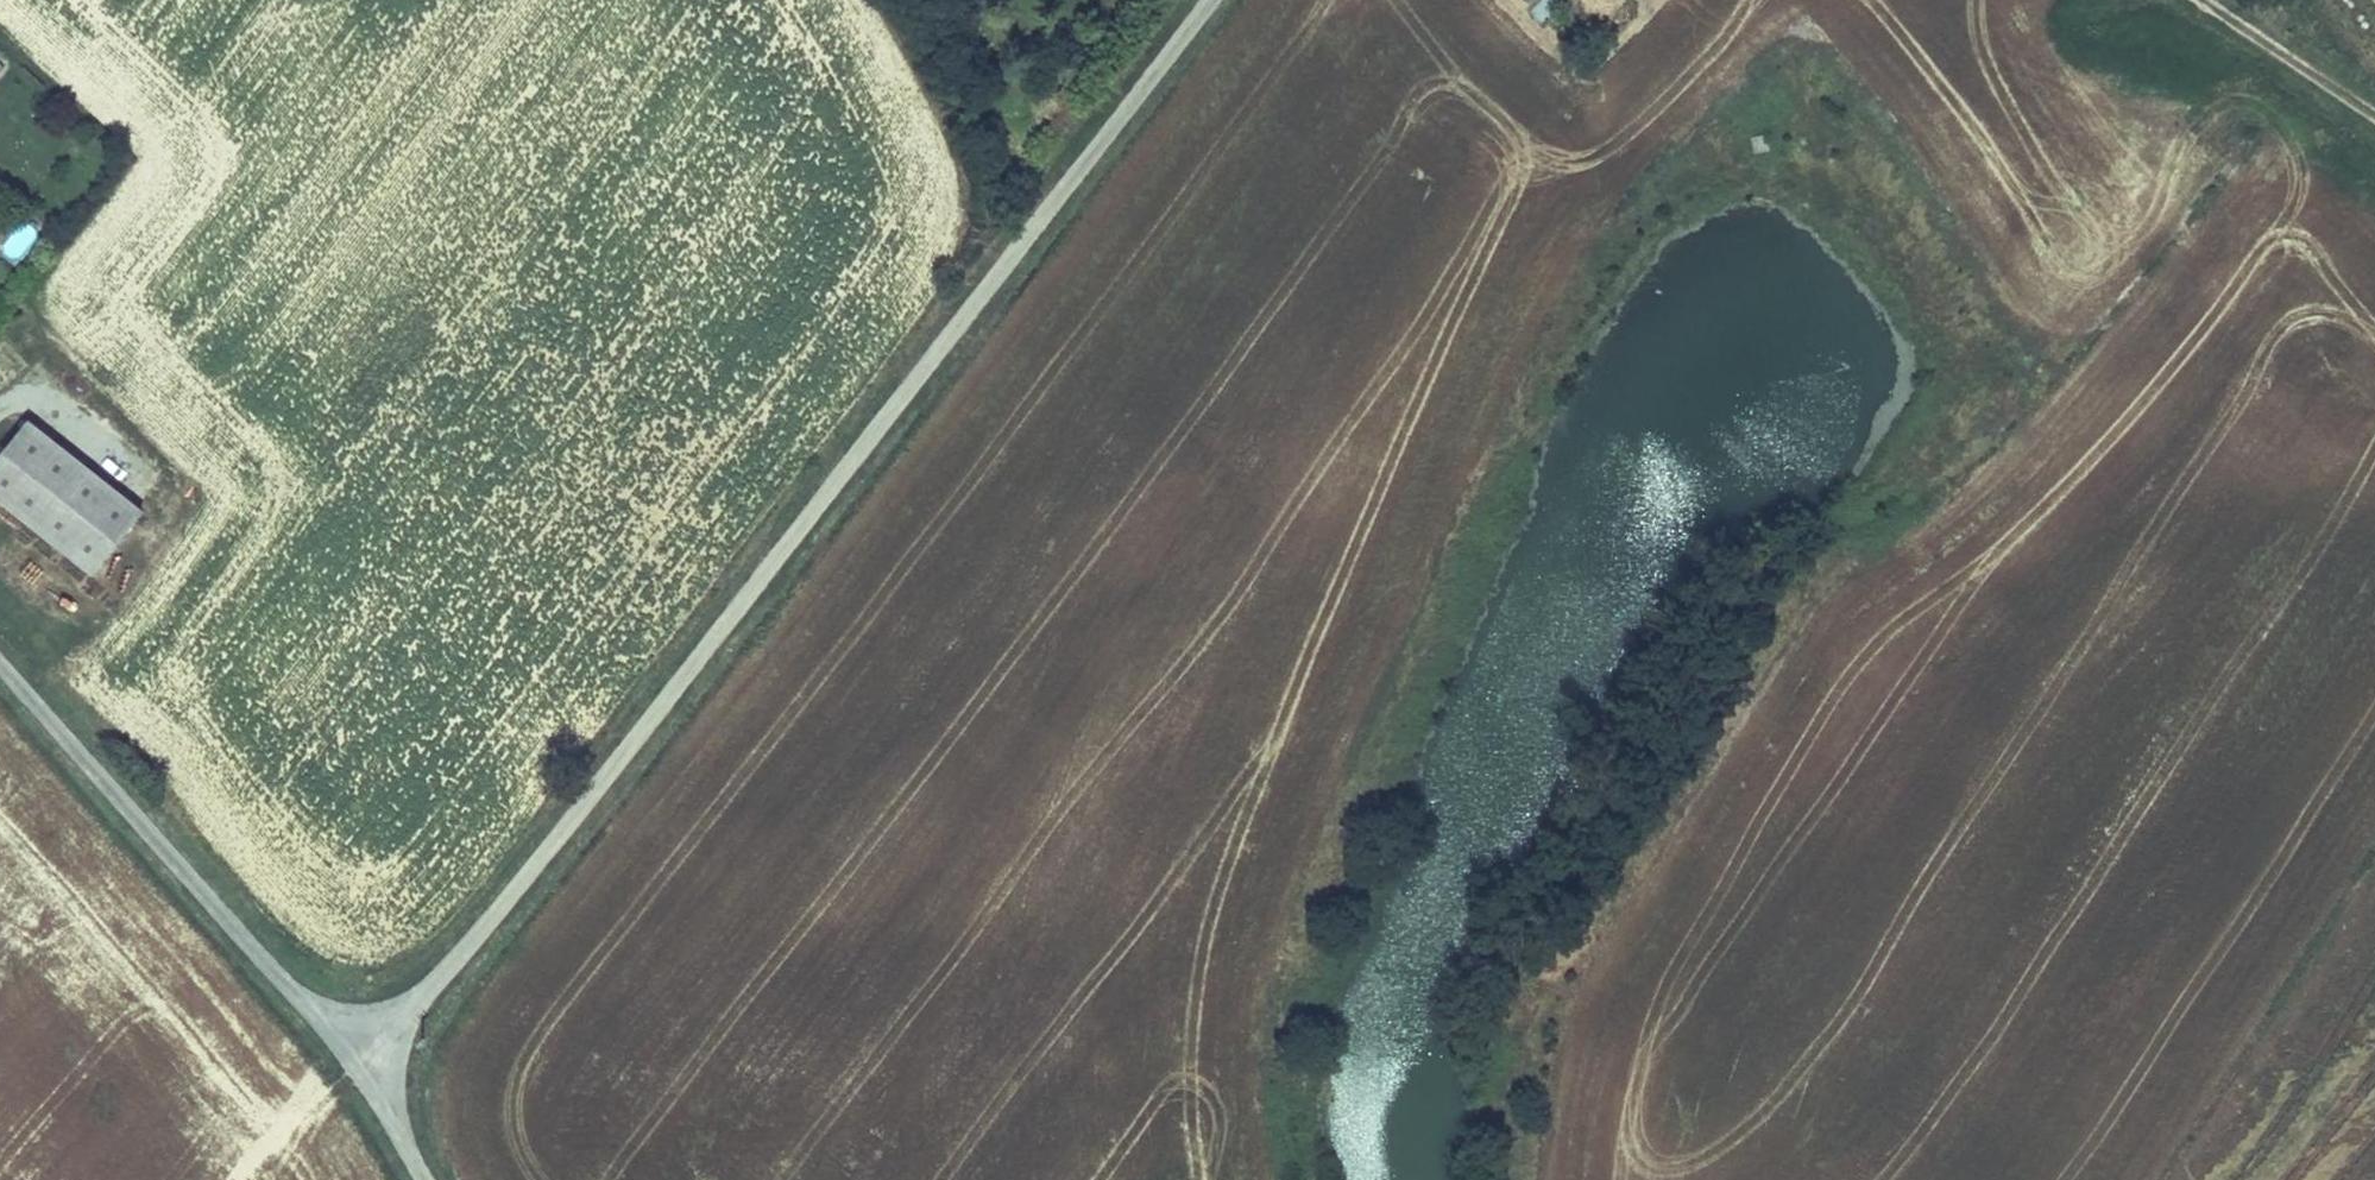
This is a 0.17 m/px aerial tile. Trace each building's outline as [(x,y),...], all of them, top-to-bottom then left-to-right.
[(1567,0),(1566,0),(1539,0),(1529,10),(1544,24),(1567,0)] [(1,254),(19,265),(39,232),(21,221),(1,254)] [(30,420),(0,458),(0,503),(94,577),(146,511),(30,420)]
